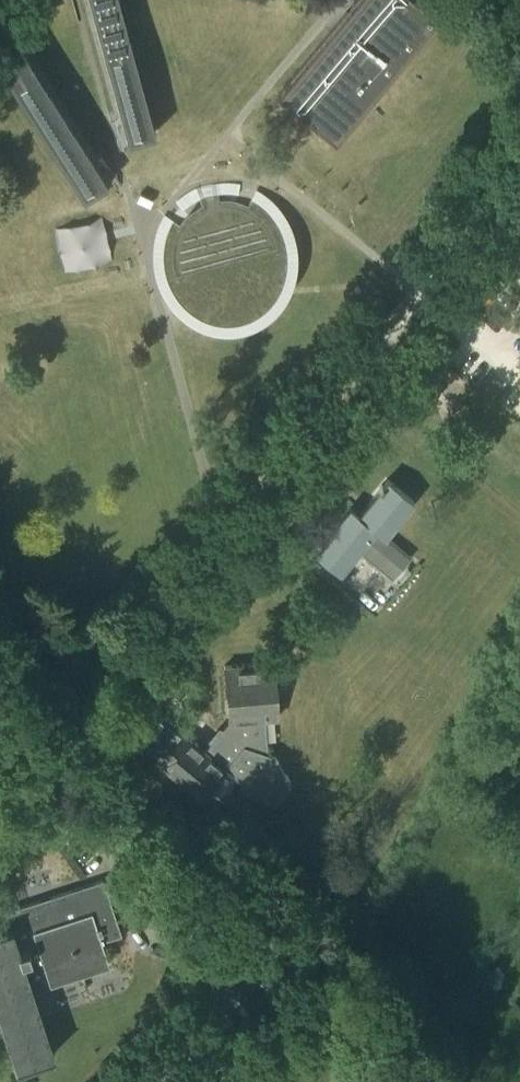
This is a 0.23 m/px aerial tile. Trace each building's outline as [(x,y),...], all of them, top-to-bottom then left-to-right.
[(119,0),(90,0),(128,140),(155,133),(119,0)] [(278,92),(335,140),(438,16),(419,0),(354,0),(278,92)] [(32,115),(83,197),(107,182),(32,62),(0,12),(0,65),(32,115)] [(159,249),(159,255),(159,260),(160,266),(161,271),(163,277),(165,282),(168,287),(171,292),(174,297),(178,301),(182,305),(187,308),(192,311),(197,314),(202,316),(207,318),(213,319),(218,320),(224,320),(230,320),(235,319),(241,318),(246,316),(252,314),(257,311),(262,308),(266,305),(270,301),(274,297),(278,292),(281,287),(283,282),(285,277),(287,271),(288,266),(289,260),(289,255),(289,249),(288,243),(287,238),(285,232),(283,227),(281,222),(278,217),(274,213),(270,208),(266,204),(262,201),(257,198),(252,195),(246,193),(241,191),(235,190),(230,190),(224,189),(219,189),(213,190),(207,191),(202,193),(197,195),(192,198),(187,201),(182,205),(178,208),(174,213),(171,217),(168,222),(165,227),(163,232),(161,238),(160,243),(159,249)] [(430,327),(416,344),(442,366),(456,350),(430,327)] [(414,500),(388,480),(383,486),(382,485),(379,488),(381,489),(360,515),(351,508),(323,543),(321,542),(319,545),(320,546),(315,552),(341,573),(358,551),(393,580),(411,557),(385,536),(414,500)] [(268,752),(265,718),(279,717),(275,661),(226,665),(230,720),(230,722),(206,749),(159,708),(136,734),(138,735),(135,739),(145,748),(148,744),(165,759),(162,762),(209,804),(236,774),(244,791),(276,802),(290,786),(288,781),(290,780),(287,774),(285,775),(276,755),(268,752)] [(109,963),(102,941),(121,935),(104,881),(0,914),(0,1017),(16,1067),(53,1055),(31,987),(32,987),(37,992),(47,989),(49,982),(49,981),(50,982),(109,963)]
